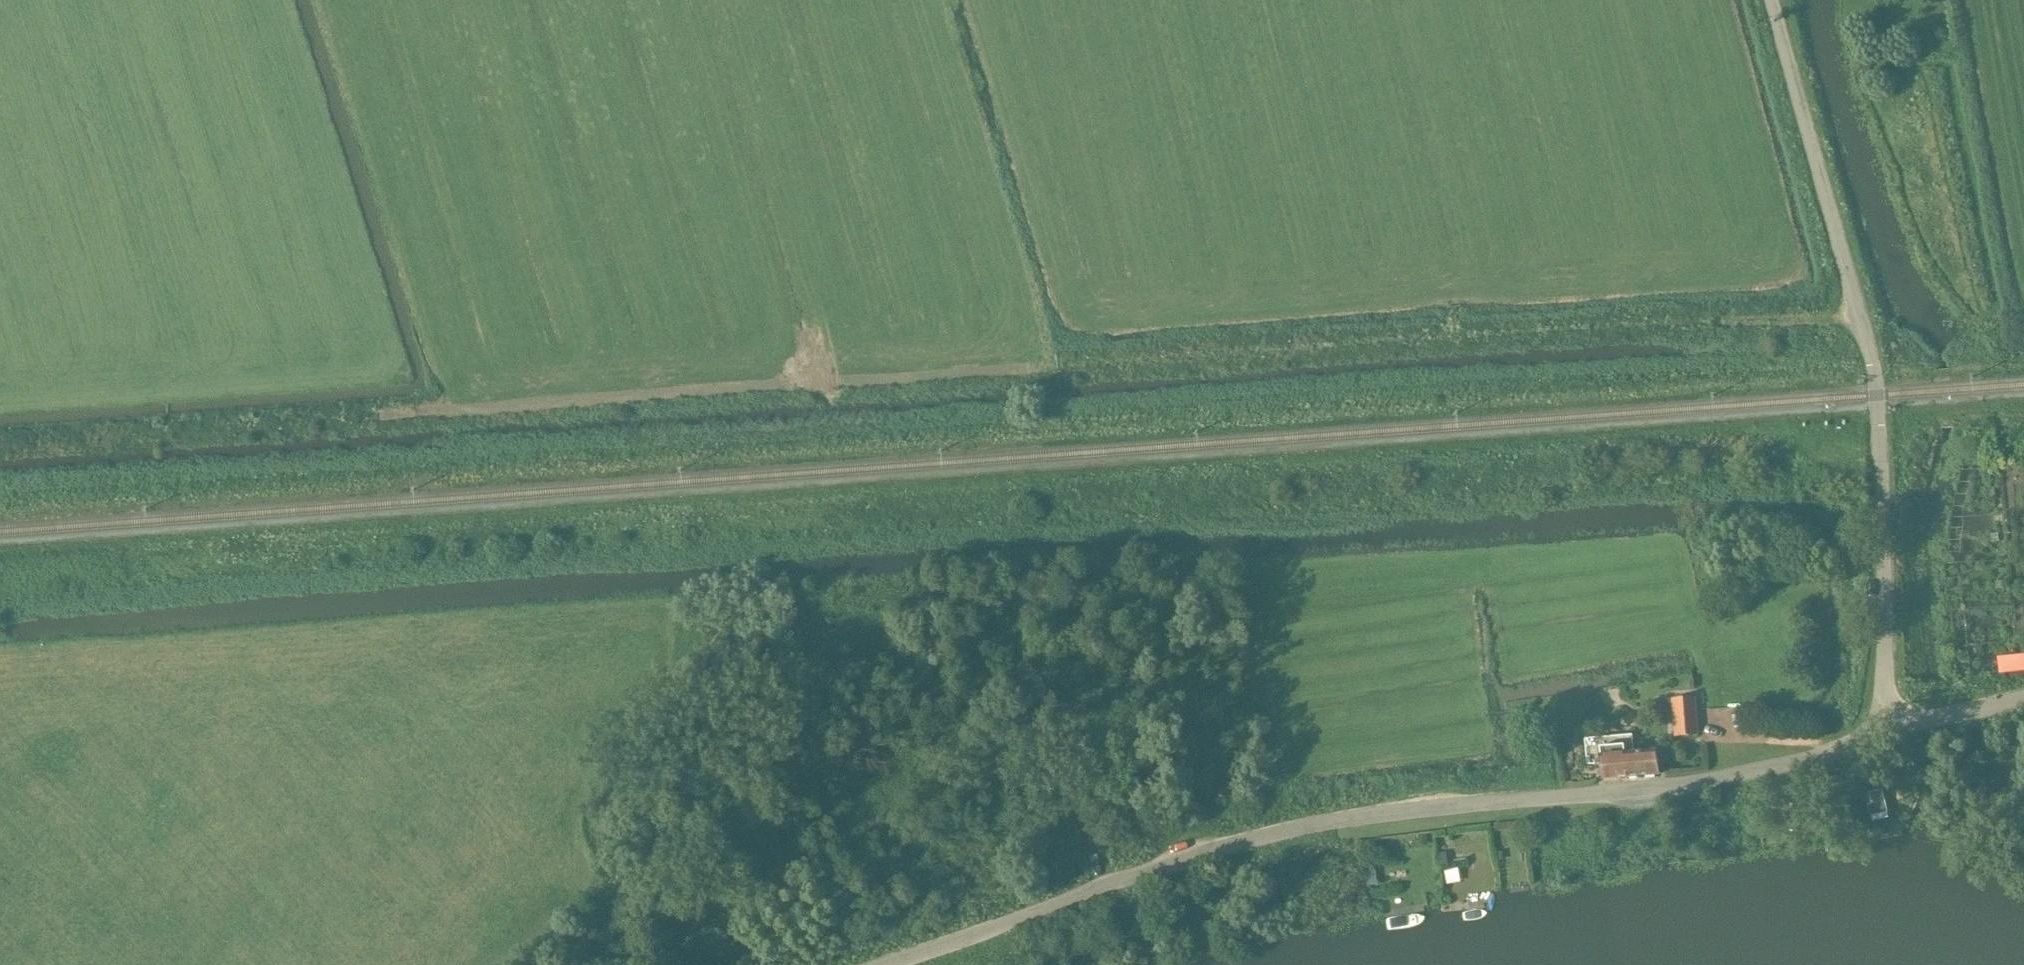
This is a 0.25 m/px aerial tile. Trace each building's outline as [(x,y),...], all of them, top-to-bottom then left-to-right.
[(1700,735),(1696,696),(1673,698),(1676,737),(1700,735)] [(1604,778),(1659,773),(1658,751),(1625,754),(1624,745),(1601,747),(1602,756),(1604,778)] [(1889,812),(1886,792),(1872,793),(1875,814),(1889,812)]
